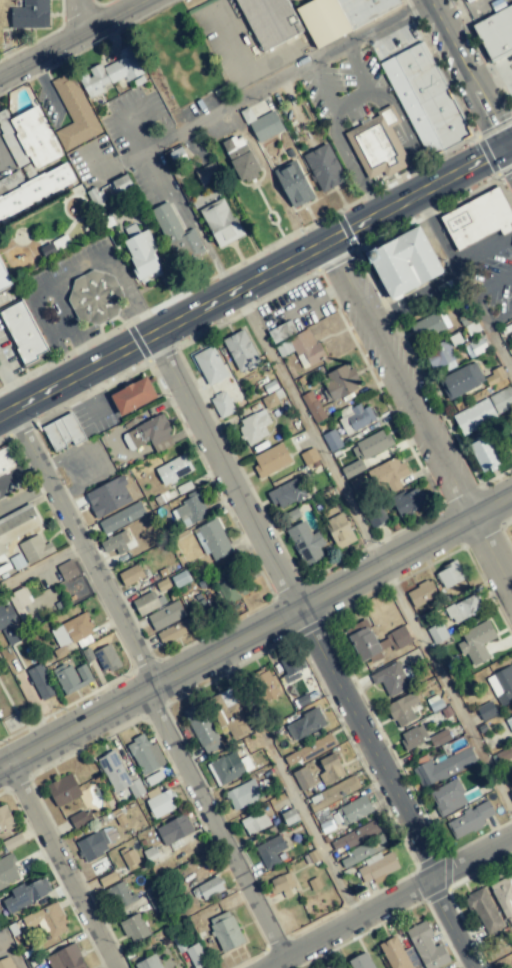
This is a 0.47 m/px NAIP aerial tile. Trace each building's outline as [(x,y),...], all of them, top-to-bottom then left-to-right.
[(48,0),(24,0),(24,8),(11,8),(11,28),(49,27),(48,0)] [(263,50),(301,31),(286,0),(238,0),(263,50)] [(316,48),(401,5),(398,0),(312,0),(296,8),(316,48)] [(472,23),(488,59),(511,48),(511,6),(472,23)] [(427,158),(470,138),(426,42),(383,62),(427,158)] [(88,99),(104,92),(102,87),(125,77),(126,81),(144,73),(131,45),(117,52),(120,60),(102,68),(100,64),(87,70),(88,72),(78,77),(88,99)] [(66,150),(102,133),(72,71),(51,81),(71,123),(56,131),(66,150)] [(63,156),(39,106),(9,119),(5,110),(0,112),(0,128),(11,151),(20,146),(26,159),(30,157),(35,169),(63,156)] [(344,130),(366,180),(383,172),(385,177),(409,166),(391,127),(400,123),(393,108),(344,130)] [(284,130),(274,110),(248,124),(258,143),(284,130)] [(241,134),(221,143),(240,184),(260,174),(241,134)] [(321,193),(346,181),(328,143),(303,154),(321,193)] [(314,199),(296,160),(274,170),(292,209),(314,199)] [(195,171),(202,187),(221,179),(214,163),(195,171)] [(3,225),(9,221),(7,215),(45,198),(45,196),(76,181),(68,164),(0,195),(0,219),(3,225)] [(18,170),(0,180),(0,195),(24,182),(18,170)] [(113,197),(133,186),(127,174),(106,185),(113,197)] [(498,179),(511,209),(511,235),(462,260),(437,210),(498,179)] [(199,210),(218,248),(243,236),(224,198),(199,210)] [(153,210),(178,265),(206,252),(195,229),(184,234),(170,202),(153,210)] [(146,230),(139,233),(135,224),(125,228),(129,239),(124,241),(140,283),(163,274),(146,230)] [(443,275),(420,226),(366,252),(389,300),(443,275)] [(13,285),(0,259),(0,291),(13,285)] [(78,321),(89,324),(96,320),(102,322),(118,315),(123,296),(114,276),(94,271),(73,279),(68,300),(78,321)] [(0,312),(25,365),(49,354),(24,301),(0,312)] [(450,327),(443,310),(409,323),(416,340),(450,327)] [(274,344),(291,335),(285,323),(268,331),(274,344)] [(324,358),(310,328),(288,339),(302,368),(324,358)] [(260,362),(244,329),(222,339),(238,372),(260,362)] [(228,376),(211,343),(191,354),(208,386),(228,376)] [(455,363),(451,347),(428,352),(431,368),(455,363)] [(448,401),(485,383),(475,362),(438,380),(448,401)] [(330,384),(325,386),(332,401),(360,388),(349,363),(326,374),(330,384)] [(123,417),(160,397),(149,377),(112,396),(123,417)] [(511,408),(511,393),(511,388),(489,395),(495,413),(511,408)] [(210,398),(219,419),(235,412),(225,391),(210,398)] [(325,419),(313,391),(301,396),(314,423),(325,419)] [(497,418),(488,399),(452,416),(461,435),(497,418)] [(377,420),(371,406),(363,410),(360,405),(337,415),(345,435),(377,420)] [(264,427),(271,423),(264,409),(237,422),(248,445),(268,435),(264,427)] [(53,451),(73,442),(74,445),(85,440),(72,412),(42,427),(53,451)] [(156,454),(174,445),(168,433),(171,431),(162,413),(123,433),(131,450),(149,440),(156,454)] [(331,452),(342,446),(333,429),(322,435),(331,452)] [(392,447),(385,430),(351,444),(358,460),(341,468),(346,478),(365,470),(361,460),(392,447)] [(500,462),(489,436),(469,444),(480,471),(500,462)] [(262,479),(293,464),(282,443),(252,459),(262,479)] [(18,466),(8,446),(0,450),(0,476),(18,466)] [(319,460),(314,448),(302,452),(306,465),(319,460)] [(193,470),(184,453),(155,470),(164,487),(193,470)] [(370,471),(383,497),(401,489),(397,480),(408,475),(398,456),(370,471)] [(133,501),(121,476),(84,494),(97,519),(133,501)] [(268,490),(276,509),(306,498),(299,479),(268,490)] [(398,516),(427,505),(421,488),(392,498),(398,516)] [(210,514),(198,492),(172,506),(184,528),(210,514)] [(146,514),(139,501),(98,522),(105,536),(146,514)] [(31,504),(0,519),(0,556),(7,552),(4,544),(41,525),(31,504)] [(388,520),(379,505),(364,514),(373,529),(388,520)] [(325,519),(335,549),(354,543),(344,513),(325,519)] [(211,563),(233,552),(216,518),(194,530),(211,563)] [(304,567),(324,558),(319,548),(325,545),(319,533),(312,536),(305,521),(286,530),(304,567)] [(130,550),(122,532),(100,541),(106,553),(114,549),(117,555),(130,550)] [(43,545),(39,535),(18,543),(26,564),(55,553),(51,542),(43,545)] [(63,581),(78,574),(71,559),(56,566),(63,581)] [(435,572),(444,589),(465,579),(457,561),(435,572)] [(124,588),(145,577),(138,564),(117,574),(124,588)] [(226,605),(249,592),(240,576),(217,588),(226,605)] [(431,580),(406,592),(415,609),(439,597),(431,580)] [(15,611),(30,604),(23,588),(8,595),(15,611)] [(132,601),(140,617),(162,606),(155,590),(132,601)] [(453,625),(482,611),(474,594),(445,608),(453,625)] [(1,630),(9,646),(26,638),(7,601),(0,604),(0,630),(1,630)] [(185,617),(178,601),(147,616),(154,632),(185,617)] [(60,650),(95,632),(84,612),(50,630),(60,650)] [(163,646),(194,630),(187,618),(156,634),(163,646)] [(361,663),(371,658),(373,662),(384,656),(365,619),(344,629),(361,663)] [(464,640),(458,643),(470,669),(490,659),(483,644),(497,637),(488,620),(461,633),(464,640)] [(432,643),(447,638),(442,623),(427,628),(432,643)] [(385,635),(393,651),(412,642),(404,626),(385,635)] [(120,665),(109,644),(93,653),(104,674),(120,665)] [(300,679),(297,671),(299,670),(295,654),(279,659),(286,683),(300,679)] [(388,698),(411,687),(398,661),(369,676),(375,687),(381,684),(388,698)] [(93,681),(85,664),(73,670),(69,662),(53,671),(65,695),(93,681)] [(28,669),(40,701),(56,695),(44,663),(28,669)] [(502,707),(511,701),(511,668),(510,665),(486,678),(502,707)] [(264,701),(279,694),(267,667),(251,675),(264,701)] [(213,696),(230,738),(249,731),(232,688),(213,696)] [(397,728),(415,719),(409,707),(419,702),(413,692),(386,706),(397,728)] [(497,715),(491,702),(477,707),(482,721),(497,715)] [(203,755),(221,748),(203,703),(185,711),(203,755)] [(286,722),(292,740),(326,727),(319,709),(286,722)] [(399,734),(405,750),(428,741),(422,726),(399,734)] [(304,763),(336,745),(330,733),(284,758),(288,766),(301,759),(304,763)] [(166,765),(155,743),(149,746),(144,735),(127,743),(148,786),(165,778),(160,769),(166,765)] [(432,765),(430,760),(412,769),(423,789),(477,762),(469,746),(432,765)] [(511,749),(496,751),(499,766),(511,764),(511,759),(511,749)] [(130,782),(114,750),(97,759),(114,794),(128,787),(133,798),(145,793),(138,778),(130,782)] [(248,756),(239,760),(236,752),(209,763),(218,785),(254,771),(248,756)] [(318,761),(329,783),(345,775),(334,753),(318,761)] [(313,787),(307,767),(293,772),(300,791),(313,787)] [(46,784),(56,807),(81,797),(72,774),(46,784)] [(359,789),(353,776),(321,792),(327,805),(359,789)] [(475,799),(470,790),(464,793),(456,778),(429,792),(441,816),(475,799)] [(262,799),(255,780),(226,791),(232,810),(262,799)] [(154,819),(179,808),(170,789),(145,800),(154,819)] [(330,812),(337,828),(373,812),(366,796),(330,812)] [(454,840),(484,826),(482,821),(495,815),(488,801),(445,821),(454,840)] [(14,827),(7,805),(0,807),(0,832),(14,827)] [(75,830),(93,820),(87,808),(69,818),(75,830)] [(241,820),(248,836),(270,825),(262,809),(241,820)] [(193,834),(186,816),(156,827),(163,845),(193,834)] [(331,841),(336,850),(344,846),(345,849),(380,833),(375,821),(331,841)] [(76,842),(84,862),(108,852),(105,844),(117,839),(114,833),(107,836),(105,830),(76,842)] [(7,851),(24,842),(20,833),(2,842),(7,851)] [(286,848),(280,835),(255,847),(266,870),(280,863),(276,853),(286,848)] [(339,855),(344,866),(388,848),(383,837),(339,855)] [(140,864),(133,849),(121,855),(128,870),(140,864)] [(363,860),(366,865),(357,869),(365,885),(399,868),(391,852),(381,857),(379,852),(363,860)] [(9,854),(0,859),(0,890),(22,879),(9,854)] [(118,880),(115,872),(98,879),(102,887),(118,880)] [(286,891),(296,887),(289,872),(268,881),(274,895),(285,890),(286,891)] [(504,919),(511,916),(511,874),(489,885),(504,919)] [(9,891),(12,896),(1,901),(9,915),(52,892),(44,877),(24,887),(23,884),(9,891)] [(223,891),(218,878),(191,888),(196,901),(223,891)] [(134,901),(125,881),(106,891),(116,910),(134,901)] [(485,936),(503,928),(485,887),(467,895),(485,936)] [(153,913),(166,909),(161,888),(147,891),(153,913)] [(58,903),(21,917),(26,929),(45,921),(51,938),(69,931),(58,903)] [(208,920),(223,953),(244,943),(229,910),(208,920)] [(120,922),(130,944),(149,935),(139,913),(120,922)] [(442,944),(435,947),(426,922),(407,929),(422,967),(437,967),(450,963),(442,944)] [(397,936),(379,943),(389,967),(410,967),(397,936)] [(194,967),(198,967),(209,962),(199,942),(185,949),(194,967)] [(74,944),(44,958),(49,967),(85,967),(74,944)] [(367,952),(349,960),(352,967),(374,967),(367,952)] [(155,954),(134,964),(136,967),(162,967),(155,954)] [(11,955),(0,960),(0,967),(17,967),(11,955)]
